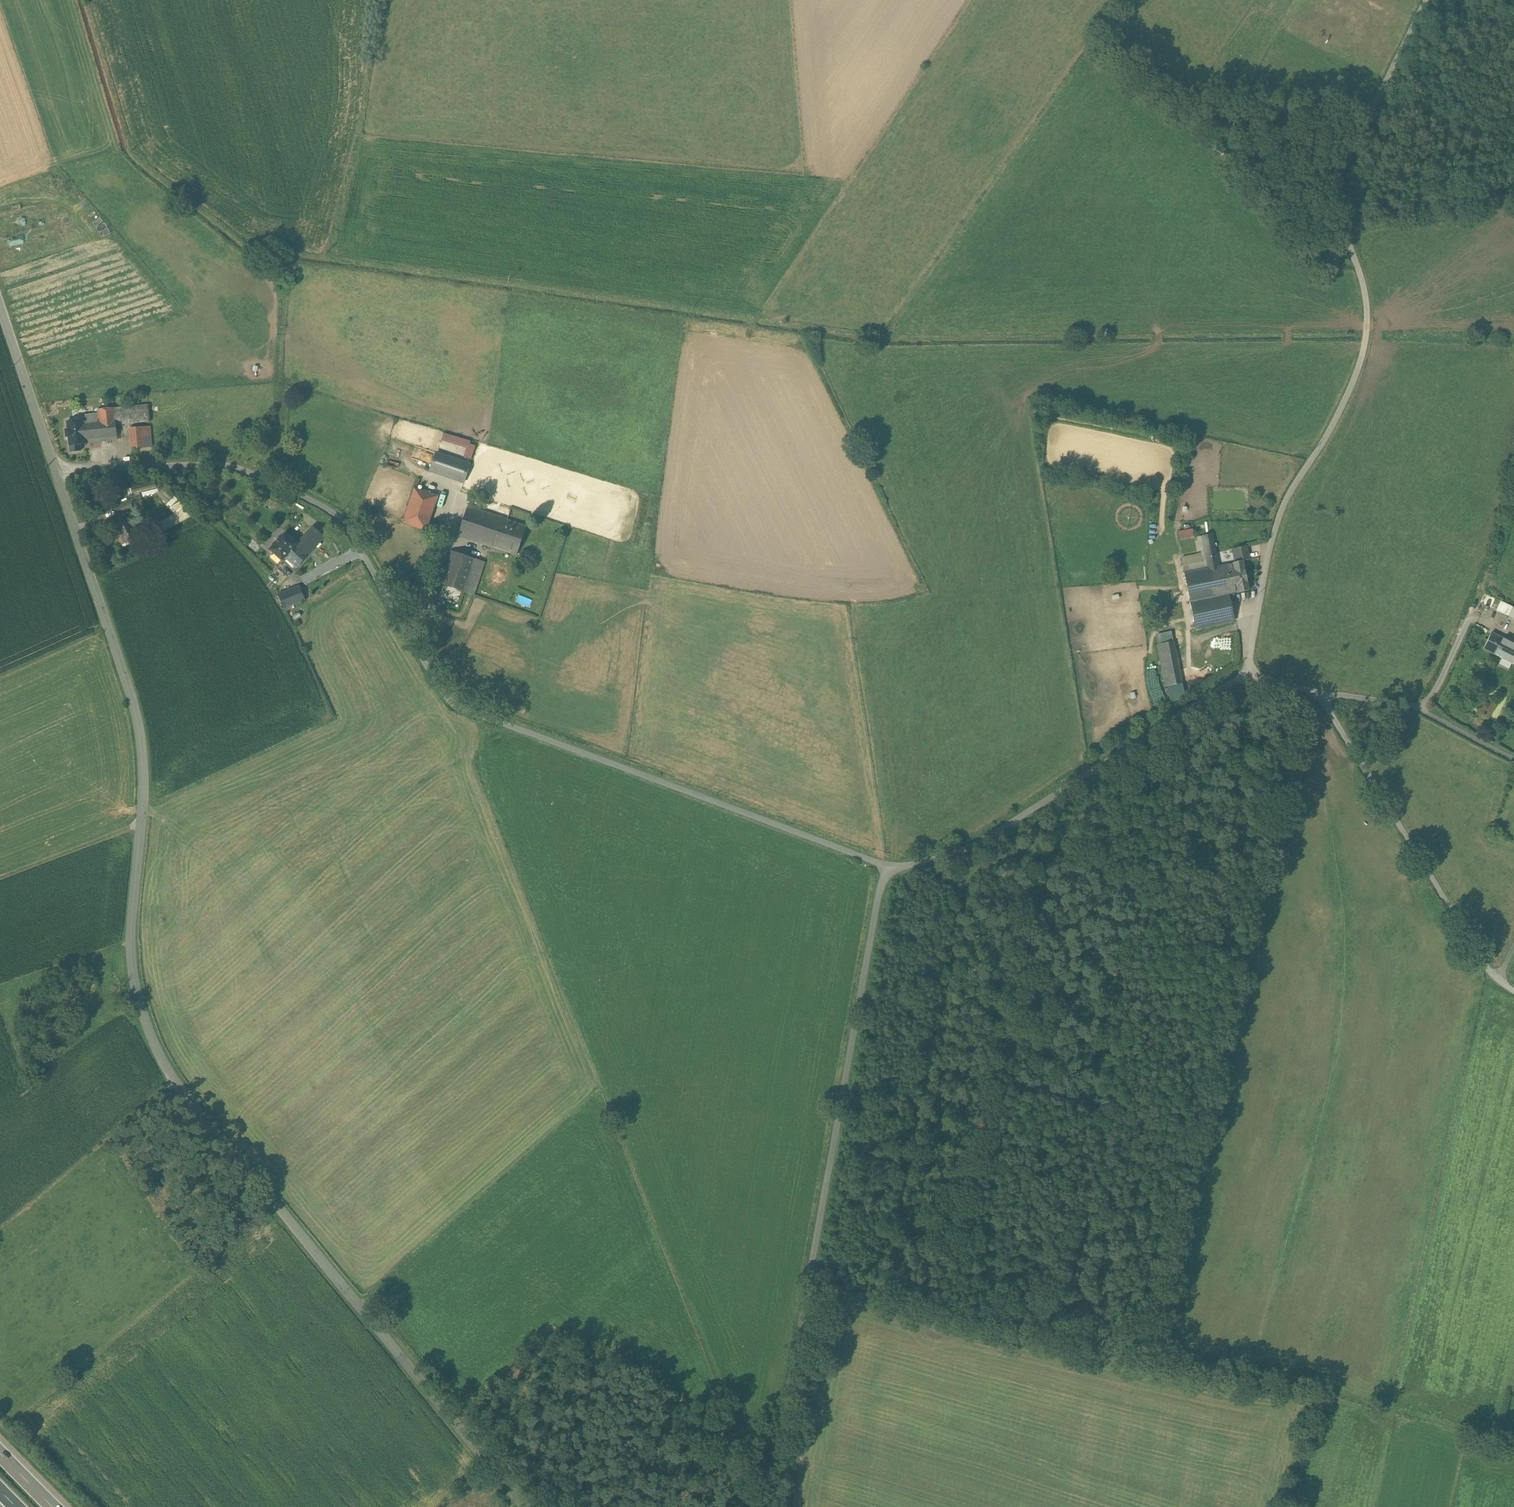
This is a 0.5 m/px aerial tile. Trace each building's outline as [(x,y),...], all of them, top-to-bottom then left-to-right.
[(7,232),(26,224),(24,219),(5,226),(7,232)] [(92,404),(83,405),(84,415),(98,414),(98,410),(92,411),(92,404)] [(149,406),(114,409),(116,426),(129,424),(150,422),(149,406)] [(100,426),(85,427),(87,440),(117,437),(116,426),(114,409),(114,408),(98,410),(98,414),(100,426)] [(98,414),(84,415),(85,420),(85,427),(100,426),(98,414)] [(85,420),(67,422),(70,446),(70,445),(81,444),(87,444),(87,440),(85,427),(85,420)] [(150,422),(129,424),(130,441),(146,441),(151,441),(150,422)] [(472,458),(477,443),(444,432),(441,441),(466,449),(464,456),(472,458)] [(469,465),(437,453),(431,470),(444,475),(463,482),(469,465)] [(385,454),(382,462),(406,471),(409,463),(385,454)] [(155,483),(132,489),(133,495),(157,489),(155,483)] [(175,497),(165,487),(160,493),(169,503),(175,497)] [(437,497),(415,489),(404,522),(426,530),(437,497)] [(130,501),(115,508),(119,516),(134,509),(130,501)] [(182,501),(172,507),(176,514),(167,519),(159,524),(164,533),(168,530),(192,516),(182,501)] [(526,526),(489,514),(469,507),(459,536),(517,555),(526,526)] [(130,518),(114,525),(120,536),(118,537),(122,545),(139,537),(130,518)] [(296,541),(283,554),(292,565),(320,537),(310,527),(296,541)] [(285,528),(267,546),(279,559),(283,554),(296,541),(285,528)] [(1180,538),(1195,536),(1193,528),(1179,530),(1180,538)] [(1212,534),(1202,536),(1208,568),(1218,567),(1219,567),(1216,552),(1212,534)] [(1246,546),(1233,549),(1236,562),(1243,561),(1249,560),(1247,549),(1246,546)] [(473,559),(452,551),(441,584),(473,594),(484,562),(473,559)] [(1233,563),(1233,564),(1239,592),(1239,593),(1248,591),(1243,561),(1236,562),(1233,563)] [(1233,564),(1223,565),(1229,594),(1239,592),(1233,564)] [(1208,568),(1184,574),(1190,602),(1229,594),(1223,565),(1219,567),(1218,567),(1208,568)] [(298,591),(282,598),(286,606),(302,598),(298,591)] [(531,605),(533,600),(520,594),(517,600),(531,605)] [(1229,594),(1190,602),(1195,629),(1234,620),(1229,594)] [(1496,597),(1491,607),(1513,618),(1513,607),(1496,597)] [(1492,633),(1484,648),(1513,663),(1513,661),(1513,645),(1509,642),(1492,633)] [(1166,687),(1182,683),(1178,663),(1173,641),(1158,645),(1166,687)]
